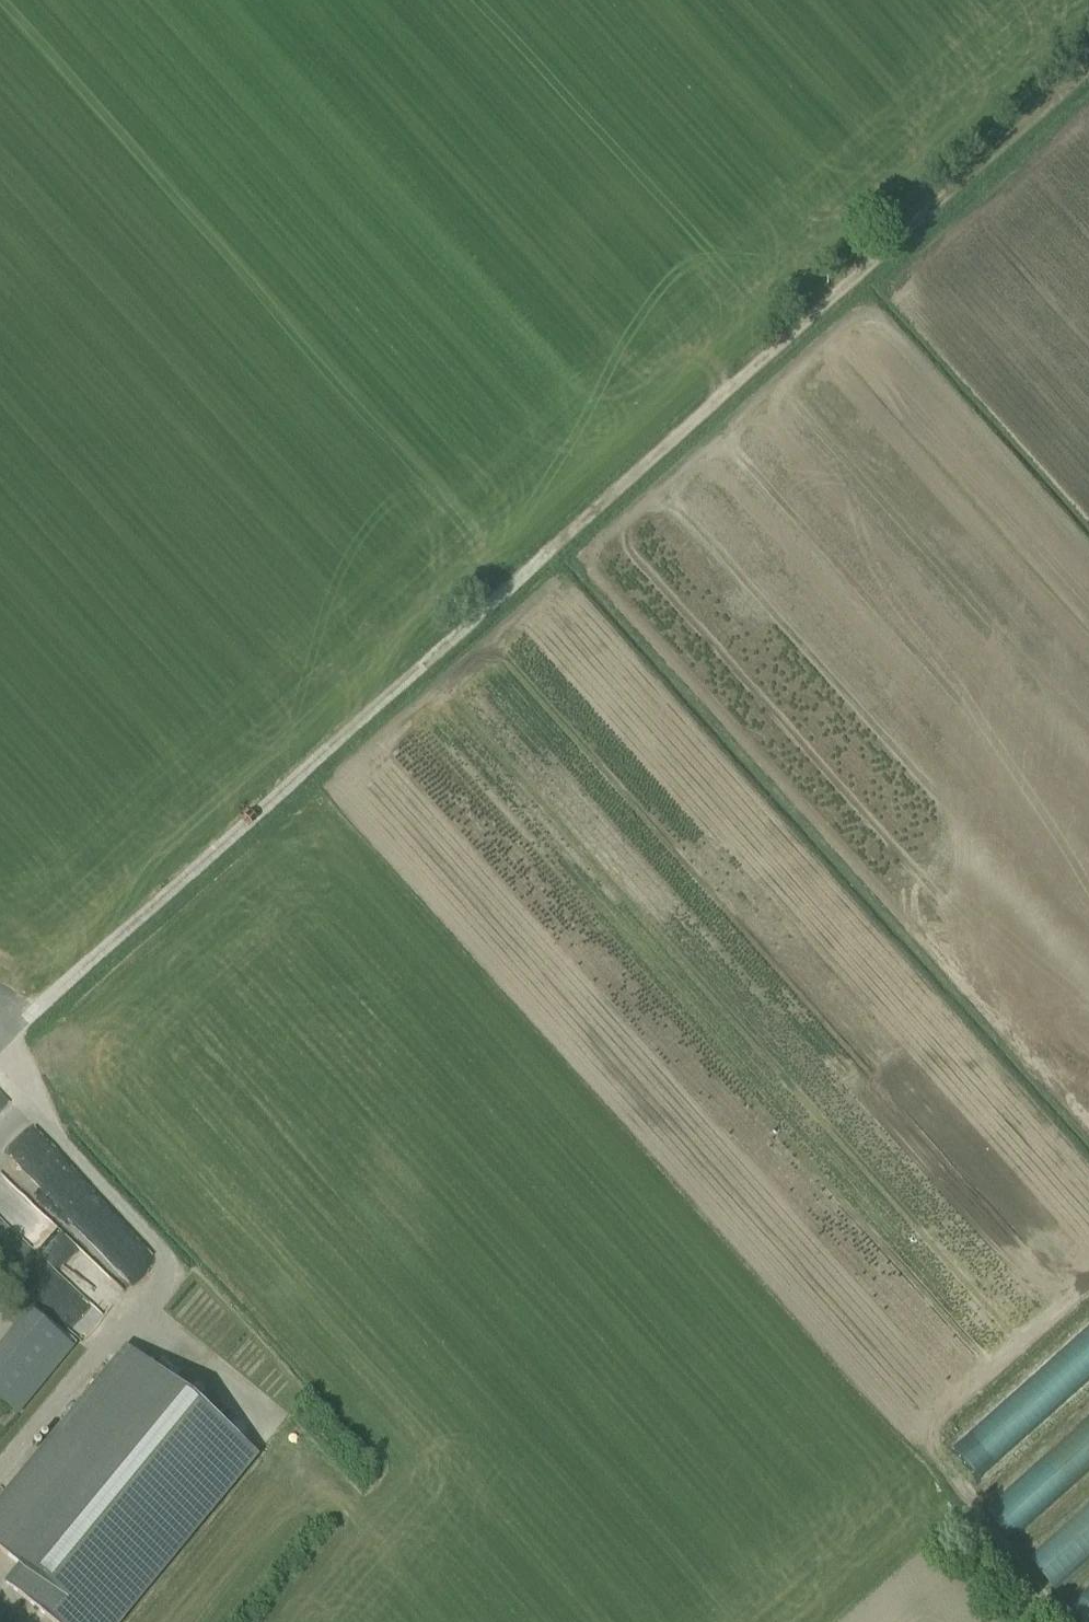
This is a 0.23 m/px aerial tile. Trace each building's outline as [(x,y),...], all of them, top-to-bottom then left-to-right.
[(136,1265),(150,1251),(65,1168),(35,1198),(59,1221),(57,1222),(71,1236),(65,1242),(59,1236),(43,1253),(102,1311),(139,1273),(131,1265),(124,1273),(104,1253),(114,1242),(136,1265)] [(77,1343),(33,1304),(0,1341),(0,1404),(14,1415),(77,1343)] [(978,1478),(1088,1379),(1088,1324),(951,1447),(978,1478)] [(254,1455),(127,1350),(0,1503),(0,1550),(22,1569),(8,1586),(52,1621),(116,1621),(254,1455)] [(1011,1539),(1088,1469),(1088,1414),(983,1510),(1011,1539)] [(1055,1589),(1088,1558),(1088,1504),(1027,1560),(1055,1589)] [(1083,1621),(1088,1621),(1088,1592),(1071,1609),(1083,1621)]
